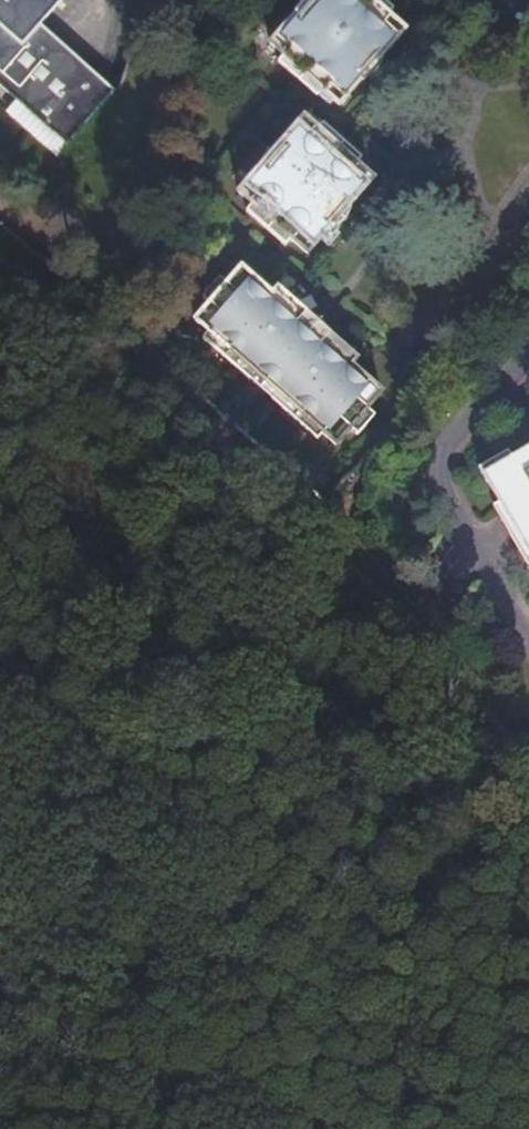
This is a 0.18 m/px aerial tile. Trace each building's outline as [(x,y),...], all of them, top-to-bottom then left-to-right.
[(65,0),(0,0),(0,94),(65,152),(113,100),(38,32),(65,0)] [(373,140),(394,116),(400,109),(395,105),(406,93),(411,97),(417,90),(438,66),(422,53),(429,46),(389,12),(383,18),(365,2),(346,24),(339,31),(344,36),(331,52),(325,47),(319,55),(300,76),(318,92),(313,98),(352,133),(358,127),(373,140)] [(321,48),(319,55),(325,47),(331,52),(344,36),(339,31),(346,24),(340,26),(336,28),(329,35),(326,39),(323,43),(321,48)] [(406,93),(395,105),(400,109),(394,116),(398,116),(403,113),(408,108),(413,102),(417,96),(417,90),(411,97),(406,93)] [(303,253),(325,229),(330,222),(325,218),(337,206),(341,210),(347,204),(368,180),(352,165),(358,159),(318,124),(313,131),(299,119),(280,141),(274,147),(278,151),(263,168),(260,164),(254,171),(234,193),(248,204),(242,211),(282,246),(288,239),(303,253)] [(254,169),(254,171),(260,164),(263,168),(278,151),(274,147),(280,141),(277,141),(274,142),(271,144),(270,146),(262,153),(257,160),(256,161),(256,163),(255,164),(255,166),(255,168),(254,169)] [(330,222),(325,229),(328,228),(331,227),(334,225),(337,221),(344,213),(345,212),(346,208),(347,204),(341,210),(337,206),(325,218),(330,222)] [(232,370),(244,381),(249,375),(273,396),(268,402),(280,412),(291,411),(319,436),(331,447),(345,431),(353,438),(371,418),(363,411),(377,394),(347,368),(354,361),(320,332),(315,338),(301,326),(307,320),(273,290),(267,298),(238,271),(223,287),(216,280),(198,301),(206,308),(192,324),(204,335),(232,359),(232,370)] [(198,341),(232,370),(232,359),(204,335),(198,341)] [(249,375),(244,381),(268,402),(273,396),(249,375)] [(314,442),(319,436),(291,411),(280,412),(314,442)] [(474,477),(528,571),(528,446),(474,477)]
